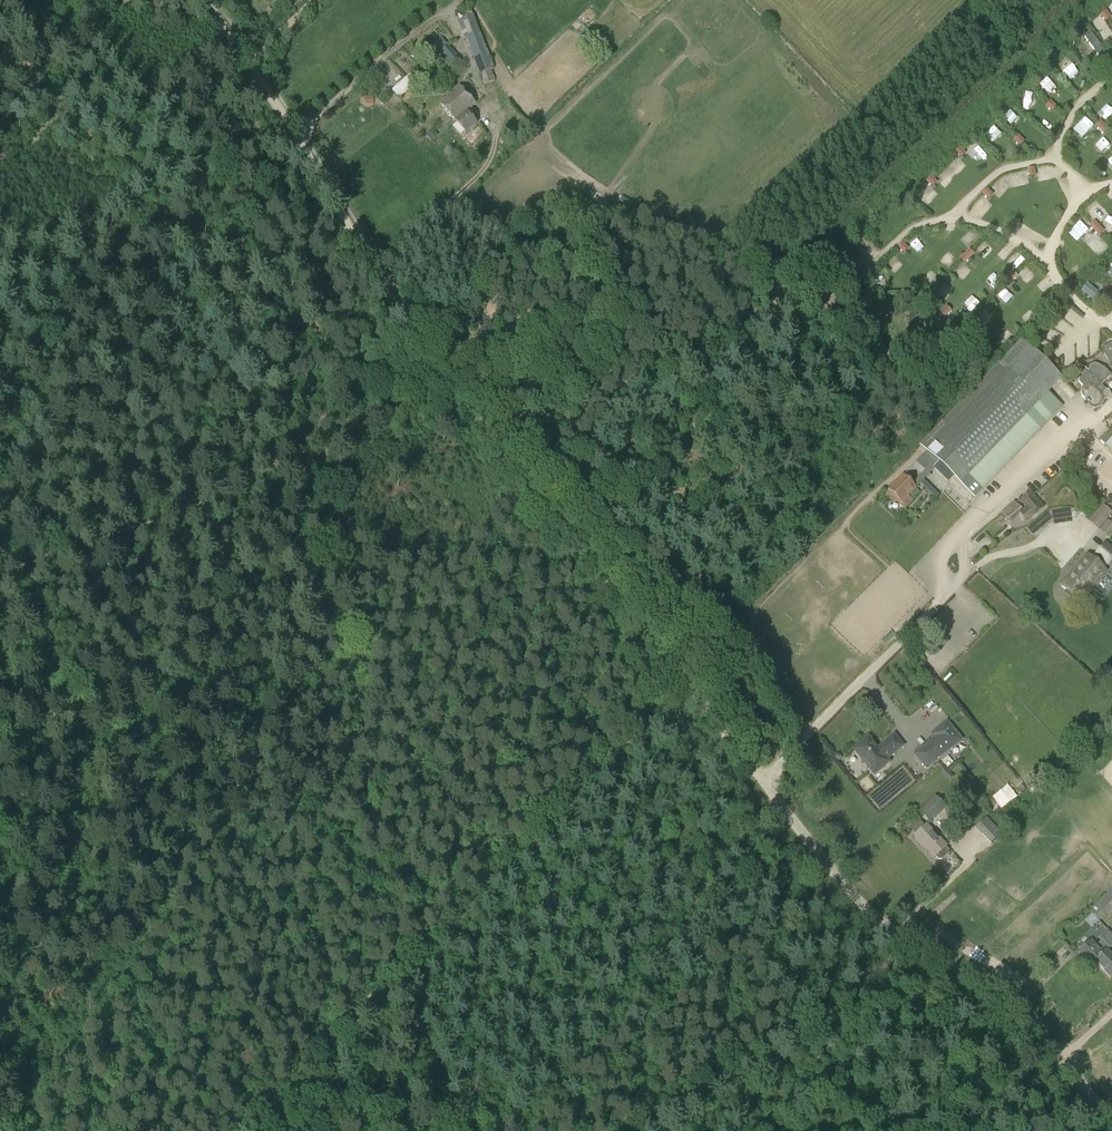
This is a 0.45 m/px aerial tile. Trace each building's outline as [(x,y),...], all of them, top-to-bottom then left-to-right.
[(1106,11),(1100,15),(1106,22),(1111,18),(1106,11)] [(495,69),(474,15),(458,21),(465,39),(466,39),(484,85),(495,80),(491,70),(495,69)] [(1111,42),(1111,35),(1100,21),(1079,39),(1094,57),(1111,42)] [(441,53),(448,46),(441,38),(434,44),(441,53)] [(454,68),(462,61),(449,46),(448,46),(441,53),(454,68)] [(399,99),(418,82),(411,73),(392,91),(399,99)] [(464,114),(472,107),(476,103),(460,85),(440,103),(455,119),(463,113),(464,114)] [(1045,106),(1051,112),(1056,107),(1050,101),(1045,106)] [(463,113),(455,119),(466,132),(477,122),(473,117),(478,113),(472,107),(464,114),(463,113)] [(1095,126),(1105,136),(1110,131),(1100,121),(1095,126)] [(478,129),(472,134),(477,139),(483,134),(478,129)] [(434,131),(427,137),(431,141),(438,135),(434,131)] [(1013,140),(1019,146),(1024,141),(1018,135),(1013,140)] [(959,147),(954,152),(960,158),(965,153),(959,147)] [(1035,176),(1034,168),(1027,169),(1029,177),(1035,176)] [(930,176),(926,182),(932,187),(937,182),(930,176)] [(987,188),(982,193),(988,199),(993,194),(987,188)] [(1094,221),(1089,226),(1098,236),(1103,231),(1094,221)] [(897,247),(903,253),(908,248),(902,242),(897,247)] [(976,249),(983,257),(991,250),(984,242),(976,249)] [(969,249),(960,259),(965,264),(974,254),(969,249)] [(954,271),(963,278),(966,273),(958,267),(954,271)] [(929,269),(922,278),(929,284),(937,275),(929,269)] [(1003,281),(1008,286),(1018,276),(1013,271),(1003,281)] [(944,279),(935,289),(945,298),(954,288),(944,279)] [(970,312),(979,304),(972,296),(963,305),(970,312)] [(895,316),(897,307),(889,305),(887,313),(895,316)] [(1069,305),(1059,312),(1068,323),(1077,316),(1069,305)] [(951,310),(946,306),(940,312),(945,317),(951,310)] [(1042,309),(1037,314),(1043,321),(1048,316),(1042,309)] [(911,320),(917,315),(913,311),(908,317),(911,320)] [(912,329),(910,334),(918,337),(920,332),(912,329)] [(985,334),(979,340),(983,345),(990,339),(985,334)] [(974,497),(1062,407),(1048,393),(1062,378),(1022,339),(920,444),(927,451),(939,463),(974,497)] [(876,349),(881,351),(885,343),(881,341),(876,349)] [(1083,367),(1076,370),(1080,378),(1080,382),(1083,386),(1081,391),(1083,396),(1086,400),(1089,404),(1090,404),(1095,406),(1100,404),(1102,399),(1101,395),(1103,393),(1105,399),(1109,400),(1111,397),(1109,390),(1106,390),(1102,385),(1111,376),(1103,368),(1094,364),(1090,365),(1088,371),(1083,367)] [(1100,440),(1105,445),(1111,438),(1111,432),(1110,430),(1100,440)] [(922,474),(914,482),(916,488),(939,463),(927,451),(912,465),(922,474)] [(903,475),(889,489),(901,501),(898,504),(904,509),(913,501),(908,496),(916,488),(914,482),(905,473),(903,475)] [(1030,519),(1044,507),(1030,491),(1017,502),(1023,510),(1021,511),(1014,503),(1001,514),(1011,526),(1020,518),(1023,522),(1029,517),(1030,519)] [(1111,513),(1111,512),(1103,504),(1088,520),(1098,529),(1111,513)] [(1111,559),(1111,549),(1105,543),(1092,558),(1088,555),(1061,586),(1078,601),(1105,570),(1103,569),(1111,559)] [(932,737),(912,754),(926,770),(963,740),(947,720),(930,734),(932,737)] [(887,759),(903,746),(894,735),(878,748),(869,737),(854,749),(875,774),(889,762),(887,759)] [(834,753),(833,757),(836,761),(841,760),(842,756),(839,752),(834,753)] [(954,776),(946,768),(941,773),(949,781),(954,776)] [(930,823),(946,808),(935,796),(918,811),(930,823)] [(910,835),(924,824),(919,817),(905,828),(910,835)] [(987,818),(976,828),(983,836),(994,826),(987,818)] [(942,860),(949,854),(948,850),(945,847),(946,846),(927,825),(915,836),(934,857),(935,856),(938,860),(942,860)] [(1088,910),(1099,921),(1111,910),(1111,888),(1088,910)] [(1091,939),(1077,952),(1089,964),(1094,960),(1110,977),(1111,975),(1111,955),(1106,949),(1103,952),(1091,939)]
